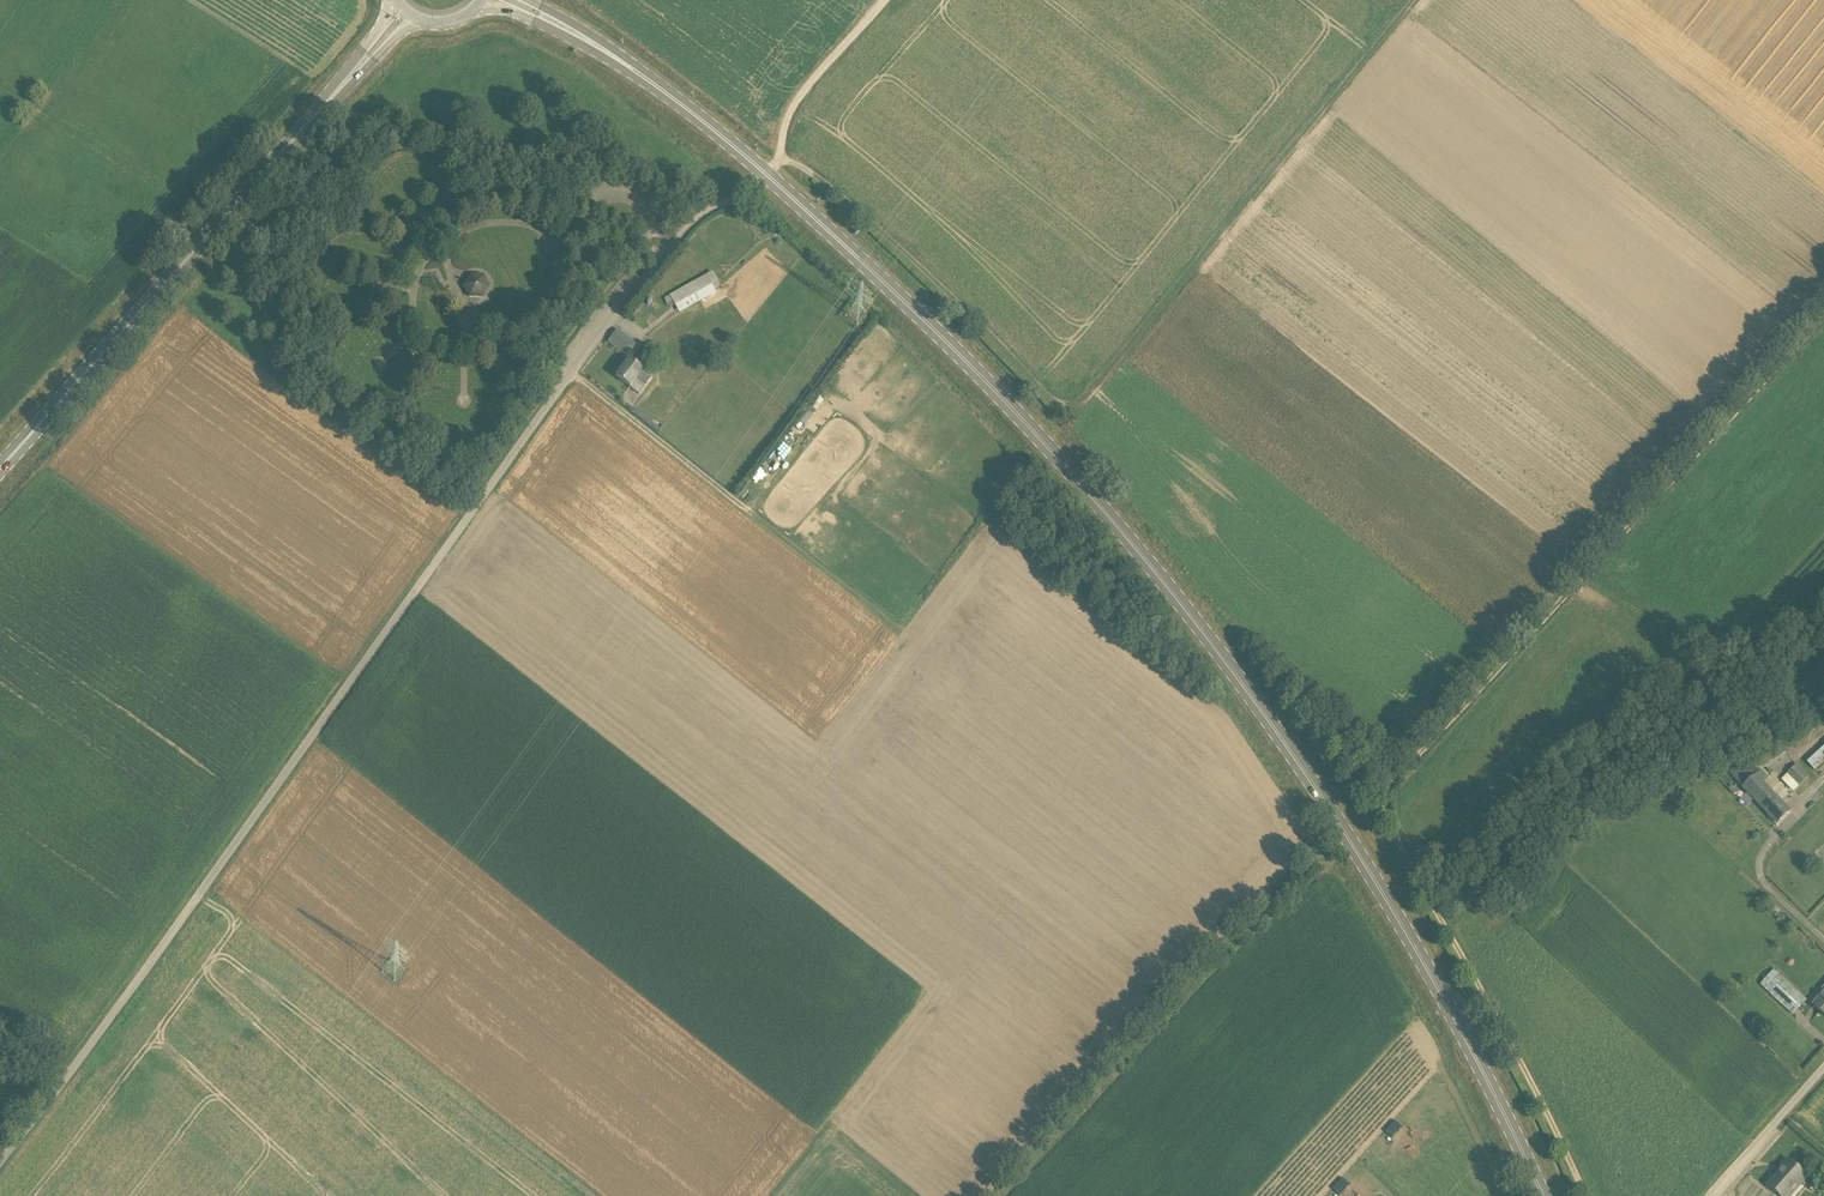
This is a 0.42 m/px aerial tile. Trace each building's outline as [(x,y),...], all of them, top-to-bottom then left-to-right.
[(600,262),(586,251),(578,261),(592,272),(600,262)] [(465,273),(465,298),(486,298),(487,274),(465,273)] [(706,275),(669,295),(672,301),(679,313),(716,293),(706,275)] [(669,295),(664,299),(666,304),(667,304),(672,301),(669,295)] [(634,344),(617,330),(608,342),(626,355),(634,344)] [(642,371),(629,360),(616,376),(629,387),(636,379),(647,387),(652,380),(641,371),(642,371)] [(1775,758),(1787,751),(1783,743),(1770,749),(1775,758)] [(1807,762),(1813,769),(1823,759),(1823,747),(1807,762)] [(1756,775),(1746,766),(1743,767),(1733,777),(1778,825),(1791,812),(1756,775)] [(1797,766),(1789,773),(1799,785),(1807,777),(1797,766)] [(1605,803),(1615,792),(1607,785),(1597,797),(1605,803)] [(1775,971),(1762,985),(1793,1014),(1807,1000),(1775,971)] [(1813,1005),(1823,1015),(1823,993),(1813,1005)] [(1781,1167),(1784,1169),(1769,1185),(1781,1195),(1787,1195),(1799,1183),(1800,1184),(1807,1177),(1788,1159),(1781,1167)] [(1813,1182),(1808,1188),(1812,1192),(1817,1186),(1813,1182)]
